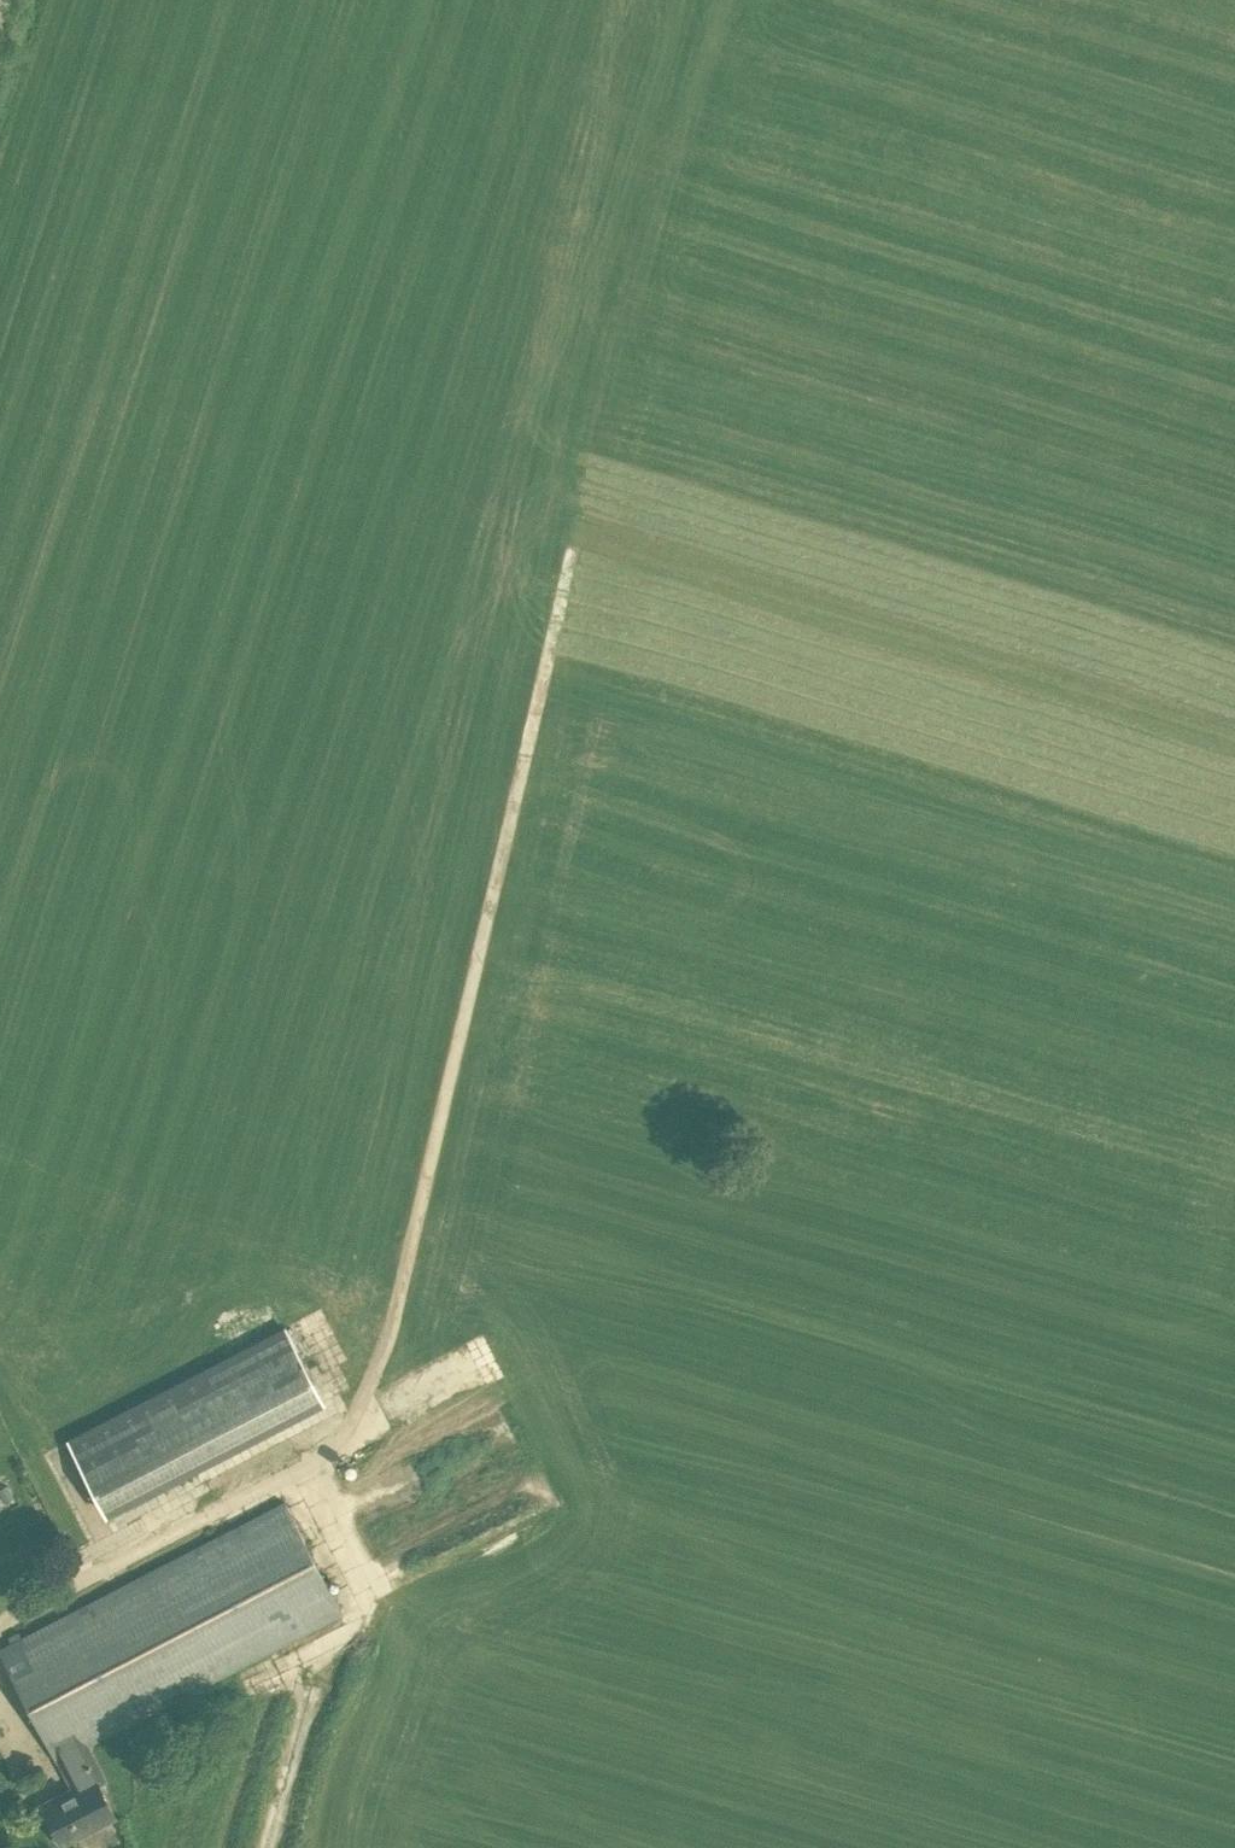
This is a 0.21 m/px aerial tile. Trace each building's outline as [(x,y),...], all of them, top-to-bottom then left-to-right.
[(107,1516),(325,1402),(285,1325),(67,1438),(107,1516)] [(0,1488),(0,1492),(6,1502),(14,1497),(7,1484),(0,1488)] [(115,1816),(98,1785),(107,1780),(88,1745),(343,1613),(283,1500),(0,1647),(0,1652),(71,1788),(41,1804),(62,1843),(115,1816)] [(190,1729),(207,1721),(202,1710),(185,1719),(190,1729)]
